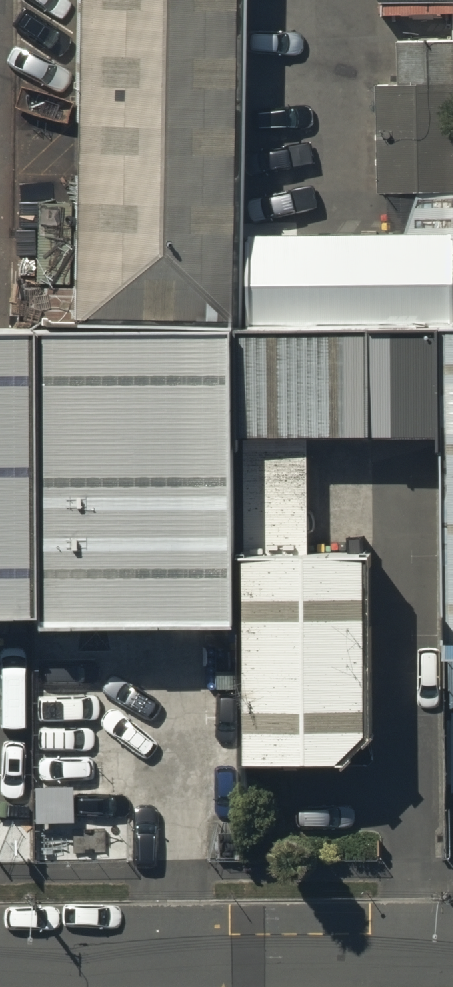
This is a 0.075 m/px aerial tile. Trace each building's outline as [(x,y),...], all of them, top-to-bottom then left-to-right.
[(61,352),(215,351),(213,0),(60,0),(61,352)] [(439,345),(440,658),(452,658),(452,345),(439,345)] [(431,355),(235,356),(235,459),(432,458),(431,355)] [(0,359),(0,642),(19,642),(17,359),(0,359)] [(227,359),(28,360),(29,648),(228,647),(227,359)] [(300,465),(237,466),(238,784),(359,781),(358,566),(301,566),(300,465)]
